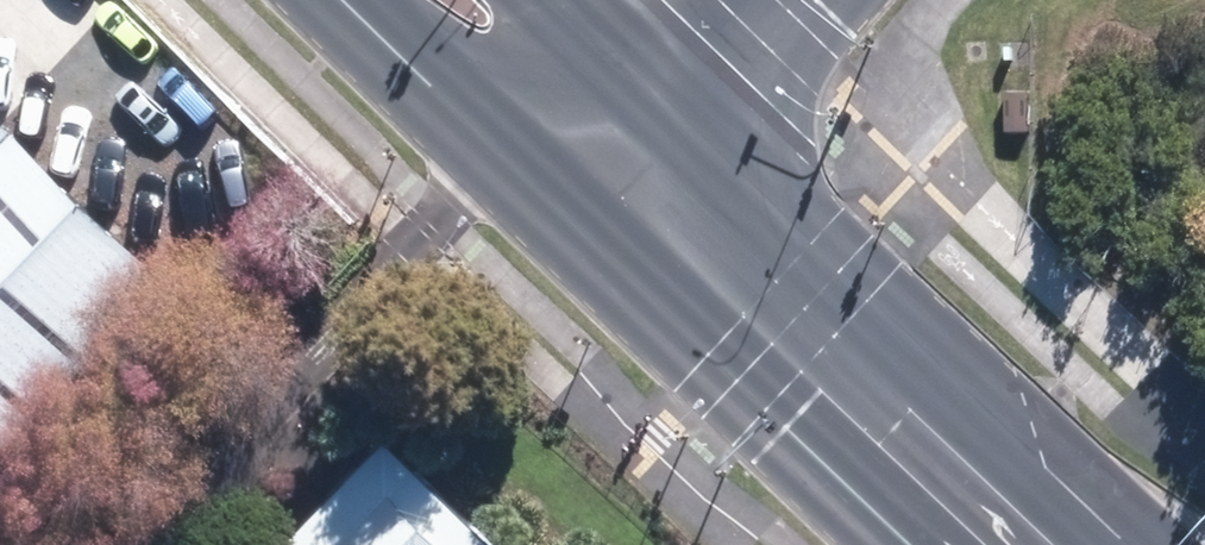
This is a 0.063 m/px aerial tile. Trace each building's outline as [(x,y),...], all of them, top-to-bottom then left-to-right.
[(205,279),(0,77),(0,485),(205,279)] [(410,442),(307,544),(514,544),(410,442)]
